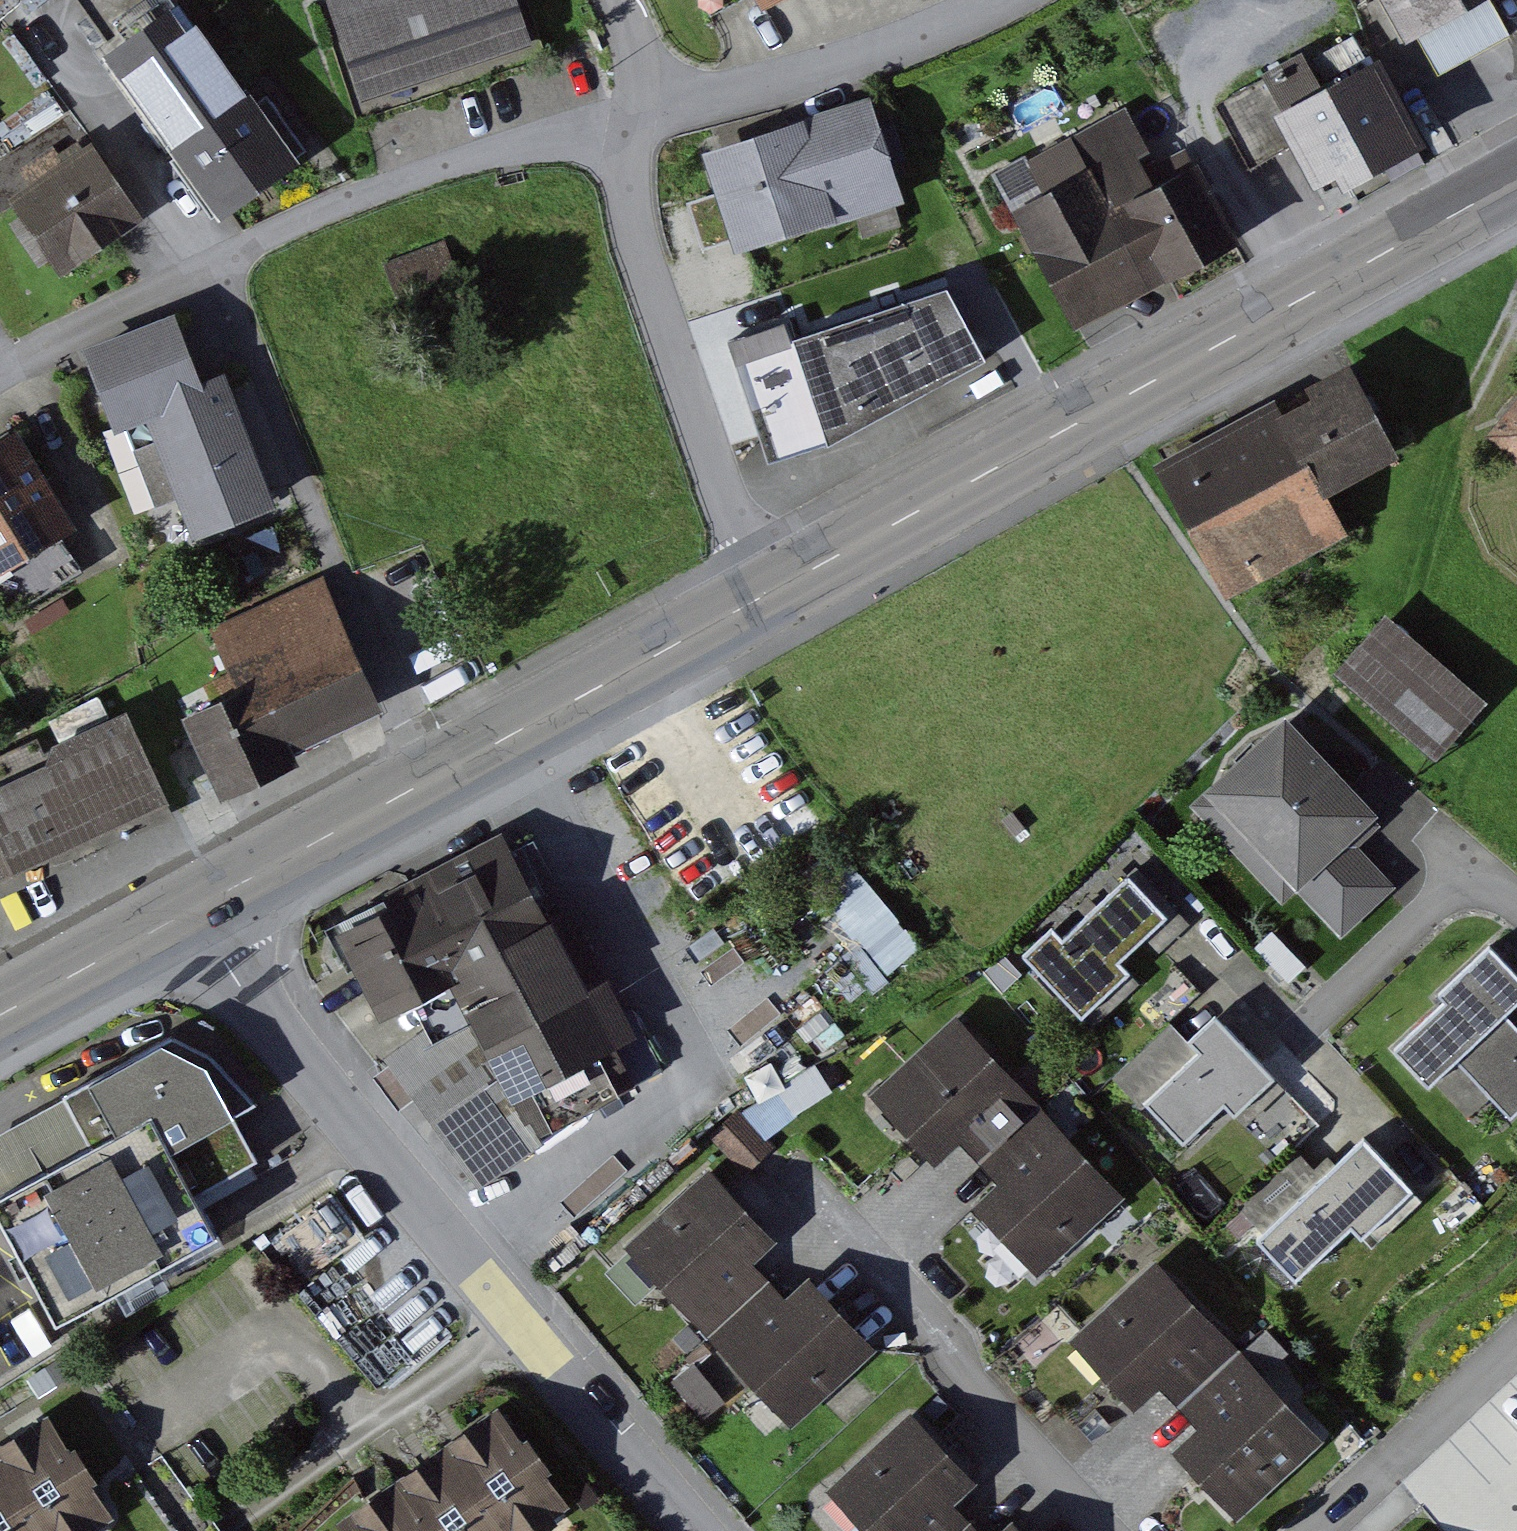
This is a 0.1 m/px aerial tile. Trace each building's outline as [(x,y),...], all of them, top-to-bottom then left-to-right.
[(333,5),(370,109),(547,46),(531,0),(346,0),(333,5)] [(1516,22),(1516,1),(1516,0),(1406,0),(1443,64),(1516,22)] [(123,65),(231,214),(314,154),(273,97),(261,106),(193,14),(123,65)] [(1251,170),(1309,140),(1342,203),(1437,153),(1395,72),(1337,102),(1314,58),(1219,107),(1251,170)] [(887,105),(713,161),(745,258),(919,203),(887,105)] [(105,143),(17,207),(64,272),(153,208),(105,143)] [(1160,146),(1023,216),(1084,334),(1177,286),(1182,296),(1267,252),(1220,162),(1179,183),(1160,146)] [(449,249),(388,272),(403,311),(464,288),(449,249)] [(786,328),(732,350),(775,468),(1010,358),(974,295),(794,353),(786,328)] [(207,371),(178,305),(85,345),(114,411),(138,401),(207,371)] [(193,526),(274,491),(219,365),(207,371),(138,401),(193,526)] [(1369,368),(1180,472),(1248,595),(1363,531),(1348,503),(1421,463),(1369,368)] [(1516,467),(1516,412),(1490,445),(1516,467)] [(0,459),(0,583),(88,532),(34,439),(0,459)] [(322,578),(210,629),(231,674),(179,698),(227,800),(298,768),(292,755),(384,712),(322,578)] [(1393,616),(1339,678),(1444,769),(1498,707),(1393,616)] [(181,810),(140,719),(62,754),(71,772),(0,804),(0,892),(181,810)] [(1280,720),(1189,813),(1294,913),(1303,903),(1343,941),(1396,886),(1356,848),(1384,820),(1280,720)] [(425,892),(478,982),(579,923),(527,833),(425,892)] [(808,898),(864,988),(923,951),(868,862),(808,898)] [(1126,862),(1029,959),(1091,1021),(1188,924),(1126,862)] [(384,1036),(478,982),(425,892),(331,946),(384,1036)] [(562,1127),(663,1068),(579,923),(478,982),(485,995),(562,1127)] [(1388,1051),(1493,1152),(1516,1127),(1516,974),(1489,946),(1388,1051)] [(485,995),(404,1054),(493,1176),(562,1127),(485,995)] [(1222,1016),(1138,1100),(1194,1156),(1277,1072),(1222,1016)] [(872,1107),(937,1177),(955,1161),(972,1179),(1030,1125),(948,1037),(872,1107)] [(61,1333),(244,1235),(221,1192),(268,1167),(241,1118),(263,1106),(219,1064),(181,1042),(0,1139),(0,1220),(61,1333)] [(753,1103),(724,1122),(750,1162),(779,1144),(753,1103)] [(989,1197),(971,1213),(1036,1283),(1112,1213),(1030,1125),(972,1179),(989,1197)] [(1363,1128),(1251,1241),(1303,1293),(1365,1230),(1377,1242),(1427,1192),(1363,1128)] [(758,1270),(776,1253),(711,1183),(635,1254),(717,1342),(775,1288),(758,1270)] [(1077,1342),(1142,1412),(1160,1395),(1177,1413),(1235,1359),(1153,1271),(1077,1342)] [(875,1359),(810,1289),(791,1306),(775,1288),(717,1342),(799,1430),(875,1359)] [(1194,1431),(1176,1447),(1241,1518),(1317,1447),(1235,1359),(1177,1413),(1194,1431)] [(351,1524),(356,1530),(532,1530),(577,1499),(513,1410),(351,1524)] [(976,1492),(911,1422),(835,1493),(870,1530),(971,1530),(974,1527),(958,1509),(976,1492)] [(0,1462),(0,1530),(97,1530),(113,1521),(54,1428),(0,1462)]
